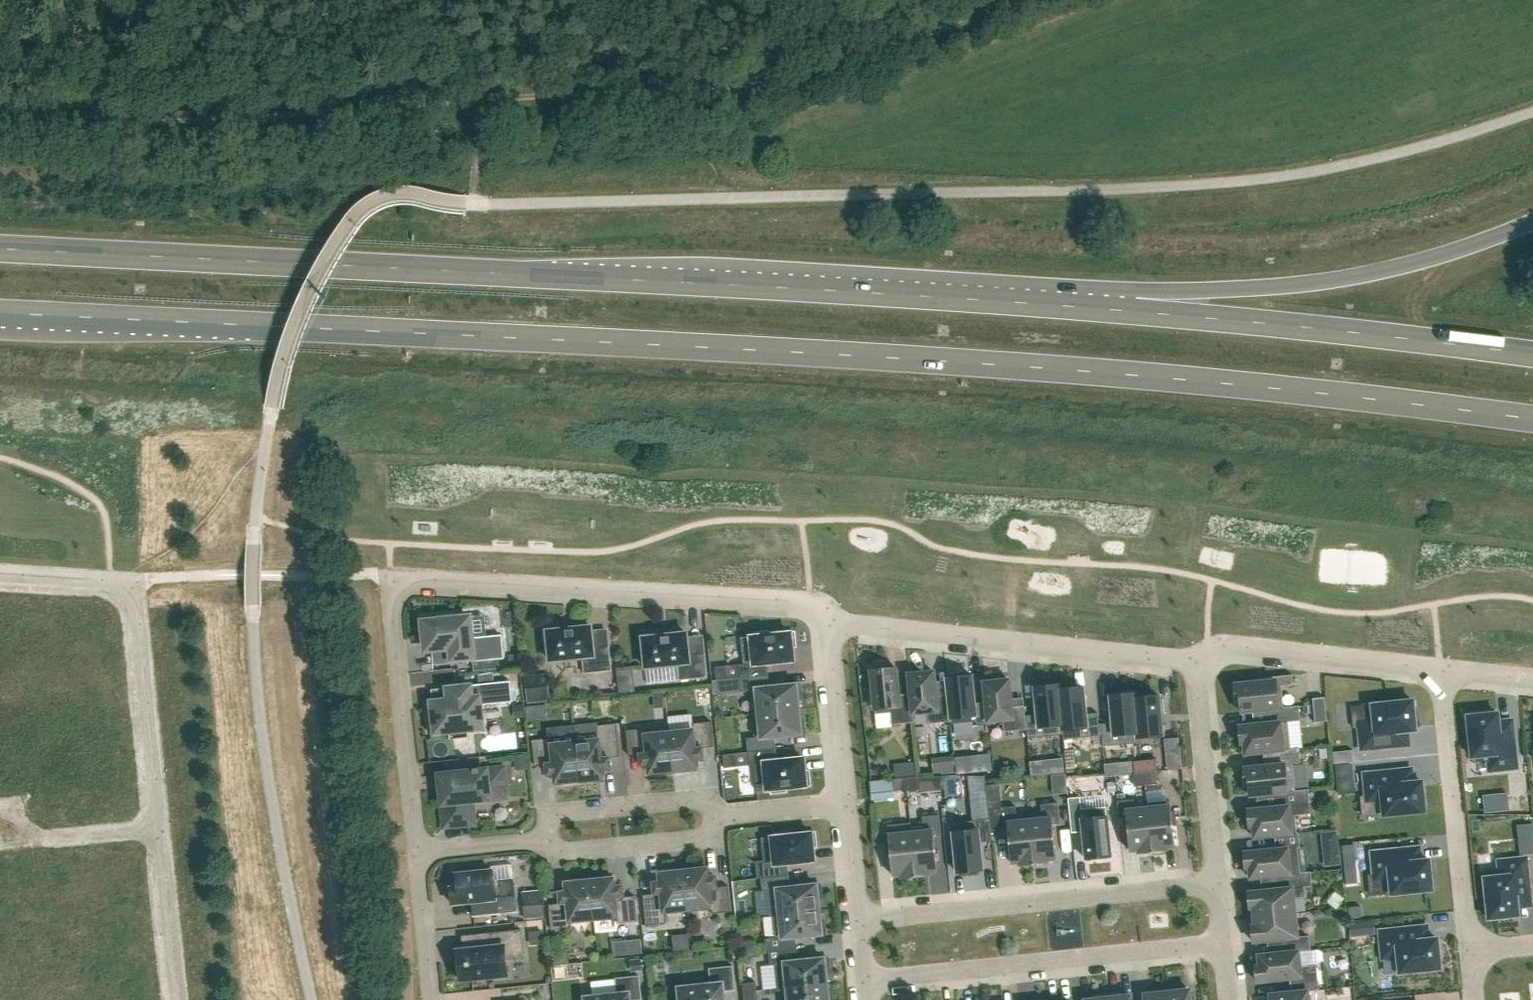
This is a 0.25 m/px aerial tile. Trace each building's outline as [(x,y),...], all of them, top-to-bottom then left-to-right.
[(437,620),(424,622),(426,650),(452,647),(453,663),(474,661),(474,670),(499,667),(498,658),(504,658),(502,635),(471,638),(469,617),(457,618),(457,613),(437,615),(437,620)] [(550,630),(547,631),(550,661),(582,657),(584,673),(612,670),(609,646),(593,648),(591,626),(565,629),(565,625),(550,627),(550,630)] [(744,664),(739,665),(741,678),(756,676),(767,675),(768,675),(767,663),(794,660),(793,647),(796,647),(795,632),(770,635),(769,631),(756,633),(756,636),(741,638),(744,664)] [(646,637),(643,637),(646,667),(678,664),(680,680),(707,677),(705,653),(689,655),(687,633),(661,635),(660,632),(645,633),(646,637)] [(874,692),(870,692),(871,705),(875,705),(876,714),(891,712),(892,724),(914,722),(913,713),(911,693),(899,695),(896,668),(894,668),(894,664),(881,666),(881,669),(871,670),(874,692)] [(727,666),(716,667),(718,680),(728,679),(727,666)] [(934,671),(909,674),(911,693),(913,713),(928,712),(929,724),(951,721),(949,697),(937,699),(934,671)] [(756,676),(741,678),(742,691),(752,690),(754,714),(799,709),(798,699),(802,698),(800,684),(769,687),(768,675),(767,675),(756,676)] [(972,675),(947,678),(949,697),(951,721),(952,721),(952,723),(976,721),(977,726),(989,724),(988,721),(986,702),(975,703),(972,675)] [(1257,682),(1235,685),(1237,702),(1240,701),(1241,712),(1267,709),(1284,708),(1284,707),(1282,686),(1294,685),(1293,675),(1256,678),(1257,682)] [(994,681),(984,682),(986,702),(988,721),(1003,720),(1004,732),(1027,730),(1025,716),(1024,706),(1012,707),(1009,680),(1007,680),(1007,676),(994,678),(994,681)] [(542,680),(520,681),(520,696),(543,695),(542,680)] [(433,715),(429,715),(431,734),(449,732),(450,740),(470,738),(469,730),(483,728),(481,704),(512,701),(510,682),(454,687),(447,688),(448,700),(432,701),(433,715)] [(1038,714),(1025,716),(1027,730),(1027,729),(1028,738),(1063,735),(1064,735),(1059,689),(1060,689),(1060,684),(1035,687),(1038,714)] [(634,686),(618,687),(619,695),(635,694),(634,686)] [(1060,689),(1059,689),(1064,735),(1063,735),(1063,739),(1101,736),(1100,724),(1099,724),(1098,713),(1086,714),(1083,687),(1060,689)] [(1113,722),(1100,724),(1101,736),(1102,735),(1103,746),(1139,743),(1139,738),(1135,698),(1136,697),(1135,693),(1110,695),(1113,722)] [(1136,697),(1135,698),(1139,738),(1162,736),(1160,713),(1164,712),(1163,699),(1159,699),(1159,695),(1136,697)] [(1324,697),(1313,698),(1315,722),(1327,721),(1324,697)] [(1368,725),(1359,726),(1361,750),(1388,747),(1409,745),(1408,731),(1416,730),(1416,727),(1420,727),(1418,712),(1414,712),(1413,700),(1366,705),(1368,725)] [(1269,723),(1239,726),(1241,743),(1244,743),(1246,754),(1272,751),(1290,749),(1288,722),(1300,720),(1299,706),(1284,707),(1284,708),(1267,709),(1269,723)] [(756,737),(747,738),(748,751),(776,749),(775,737),(805,734),(804,719),(800,720),(799,709),(754,714),(756,737)] [(1498,713),(1468,716),(1473,763),(1488,761),(1489,771),(1493,770),(1517,768),(1514,741),(1512,720),(1499,721),(1498,713)] [(694,730),(670,732),(674,771),(692,769),(698,769),(697,759),(704,759),(703,748),(714,747),(712,721),(693,723),(694,730)] [(598,722),(574,725),(576,742),(580,781),(598,779),(604,778),(603,769),(610,768),(609,757),(620,756),(617,723),(598,725),(598,722)] [(550,738),(532,740),(535,765),(547,764),(548,775),(554,774),(555,783),(561,783),(580,781),(576,742),(574,725),(573,725),(573,727),(549,729),(550,738)] [(645,728),(626,730),(629,756),(641,754),(642,765),(648,765),(649,774),(655,773),(674,771),(670,732),(646,735),(645,728)] [(1273,765),(1243,768),(1245,785),(1249,785),(1250,795),(1276,793),(1295,791),(1292,763),(1301,762),(1299,748),(1290,749),(1272,751),(1273,765)] [(776,749),(748,751),(750,765),(754,764),(757,791),(772,789),(772,793),(786,792),(786,788),(811,785),(809,771),(805,771),(804,758),(777,761),(776,749)] [(733,753),(722,754),(723,768),(734,767),(733,753)] [(1178,753),(1167,754),(1169,768),(1179,767),(1183,767),(1182,753),(1178,753)] [(446,774),(439,774),(441,788),(445,826),(471,823),(474,823),(472,801),(502,797),(502,798),(507,797),(504,768),(487,769),(486,757),(486,756),(444,761),(444,762),(446,774)] [(1156,759),(1134,761),(1135,774),(1158,771),(1156,759)] [(1046,760),(1031,762),(1032,775),(1047,774),(1046,760)] [(1117,763),(1106,764),(1107,777),(1119,775),(1117,763)] [(1391,771),(1364,774),(1366,797),(1376,796),(1378,816),(1425,811),(1422,781),(1413,782),(1412,769),(1391,771)] [(1156,772),(1134,774),(1135,786),(1157,784),(1156,772)] [(917,776),(894,779),(895,791),(919,788),(917,776)] [(1277,807),(1248,810),(1250,827),(1253,827),(1254,837),(1275,835),(1297,833),(1295,815),(1311,814),(1308,789),(1295,791),(1276,793),(1277,807)] [(1080,797),(1068,799),(1072,833),(1084,832),(1086,859),(1112,857),(1106,807),(1082,809),(1080,797)] [(1134,799),(1118,801),(1119,817),(1126,817),(1130,851),(1139,850),(1139,854),(1153,852),(1148,808),(1147,808),(1135,809),(1134,799)] [(1170,801),(1147,803),(1147,808),(1148,808),(1153,852),(1166,851),(1166,847),(1175,846),(1173,826),(1177,826),(1175,811),(1171,812),(1170,801)] [(1042,814),(1029,815),(1034,865),(1048,863),(1047,859),(1056,858),(1053,825),(1060,824),(1058,802),(1041,804),(1042,814)] [(1016,806),(989,809),(991,832),(1008,830),(1011,863),(1020,862),(1021,866),(1034,865),(1029,815),(1017,817),(1016,806)] [(911,822),(910,823),(916,877),(929,876),(929,872),(938,871),(934,837),(942,836),(939,815),(922,816),(924,826),(911,828),(911,822)] [(977,820),(952,823),(958,873),(982,870),(980,843),(992,842),(989,819),(977,820)] [(889,841),(885,841),(887,856),(891,855),(893,876),(902,875),(902,879),(916,877),(910,823),(887,825),(889,841)] [(764,860),(756,861),(758,879),(761,878),(776,876),(789,875),(789,874),(788,871),(788,863),(815,861),(813,847),(817,847),(815,832),(791,835),(790,831),(776,833),(776,836),(762,838),(764,860)] [(1276,849),(1244,853),(1246,868),(1249,868),(1250,878),(1279,875),(1300,872),(1306,872),(1303,847),(1300,847),(1299,832),(1297,833),(1275,835),(1276,849)] [(1520,846),(1521,854),(1532,853),(1532,845),(1520,846)] [(1398,849),(1372,852),(1374,876),(1384,875),(1386,894),(1432,890),(1431,878),(1435,877),(1433,862),(1429,863),(1429,860),(1421,861),(1419,847),(1398,849)] [(1499,870),(1484,872),(1489,918),(1519,915),(1518,907),(1531,905),(1529,884),(1526,858),(1502,860),(1498,861),(1499,870)] [(458,887),(451,888),(452,903),(473,901),(474,914),(516,910),(513,880),(511,864),(491,866),(492,870),(457,874),(458,887)] [(702,869),(684,871),(688,909),(712,907),(713,913),(731,911),(729,886),(717,887),(716,876),(709,877),(708,868),(702,869)] [(655,894),(643,895),(646,926),(666,923),(665,912),(688,909),(684,871),(665,873),(659,873),(660,882),(654,883),(655,894)] [(1280,889),(1248,892),(1250,908),(1253,907),(1254,917),(1295,912),(1293,898),(1305,897),(1304,887),(1312,886),(1311,871),(1300,872),(1279,875),(1280,889)] [(776,876),(761,878),(763,891),(768,891),(770,915),(775,915),(775,914),(820,909),(819,899),(822,898),(821,884),(790,887),(789,875),(776,876)] [(609,878),(590,880),(594,919),(617,917),(618,923),(638,921),(635,896),(623,897),(622,886),(615,887),(615,878),(609,878)] [(561,903),(549,905),(552,930),(571,928),(570,922),(594,919),(590,880),(572,882),(566,883),(567,892),(560,893),(561,903)] [(543,904),(523,905),(524,920),(544,918),(543,904)] [(777,937),(768,938),(769,952),(796,949),(795,937),(826,934),(824,920),(821,920),(820,909),(775,914),(775,915),(777,937)] [(1255,926),(1252,926),(1253,942),(1285,938),(1287,952),(1287,953),(1299,951),(1311,950),(1309,935),(1297,937),(1295,912),(1254,917),(1255,926)] [(1406,928),(1380,931),(1382,955),(1382,959),(1398,957),(1400,972),(1440,968),(1437,938),(1429,939),(1428,926),(1406,928)] [(487,947),(457,950),(460,980),(508,975),(507,959),(524,957),(521,929),(486,933),(487,947)] [(643,939),(628,940),(629,955),(644,954),(643,939)] [(770,965),(762,966),(764,990),(777,989),(787,988),(787,987),(827,983),(826,973),(830,972),(828,958),(798,961),(796,949),(769,952),(770,965)] [(1259,966),(1256,966),(1257,981),(1290,978),(1291,992),(1315,990),(1319,989),(1316,965),(1300,967),(1299,951),(1287,953),(1287,952),(1258,955),(1259,966)] [(679,987),(680,999),(725,999),(724,991),(736,990),(733,966),(709,968),(711,984),(679,987)] [(585,997),(585,999),(636,999),(642,999),(639,976),(615,978),(617,994),(585,997)] [(743,983),(745,999),(758,999),(756,982),(743,983)] [(832,993),(828,994),(827,983),(787,987),(787,988),(788,999),(832,999),(832,993)] [(1167,988),(1168,999),(1191,999),(1190,989),(1181,990),(1180,986),(1167,988)] [(1167,988),(1153,989),(1154,993),(1145,994),(1145,999),(1168,999),(1167,988)] [(1315,990),(1291,992),(1270,994),(1271,999),(1316,999),(1315,990)]
